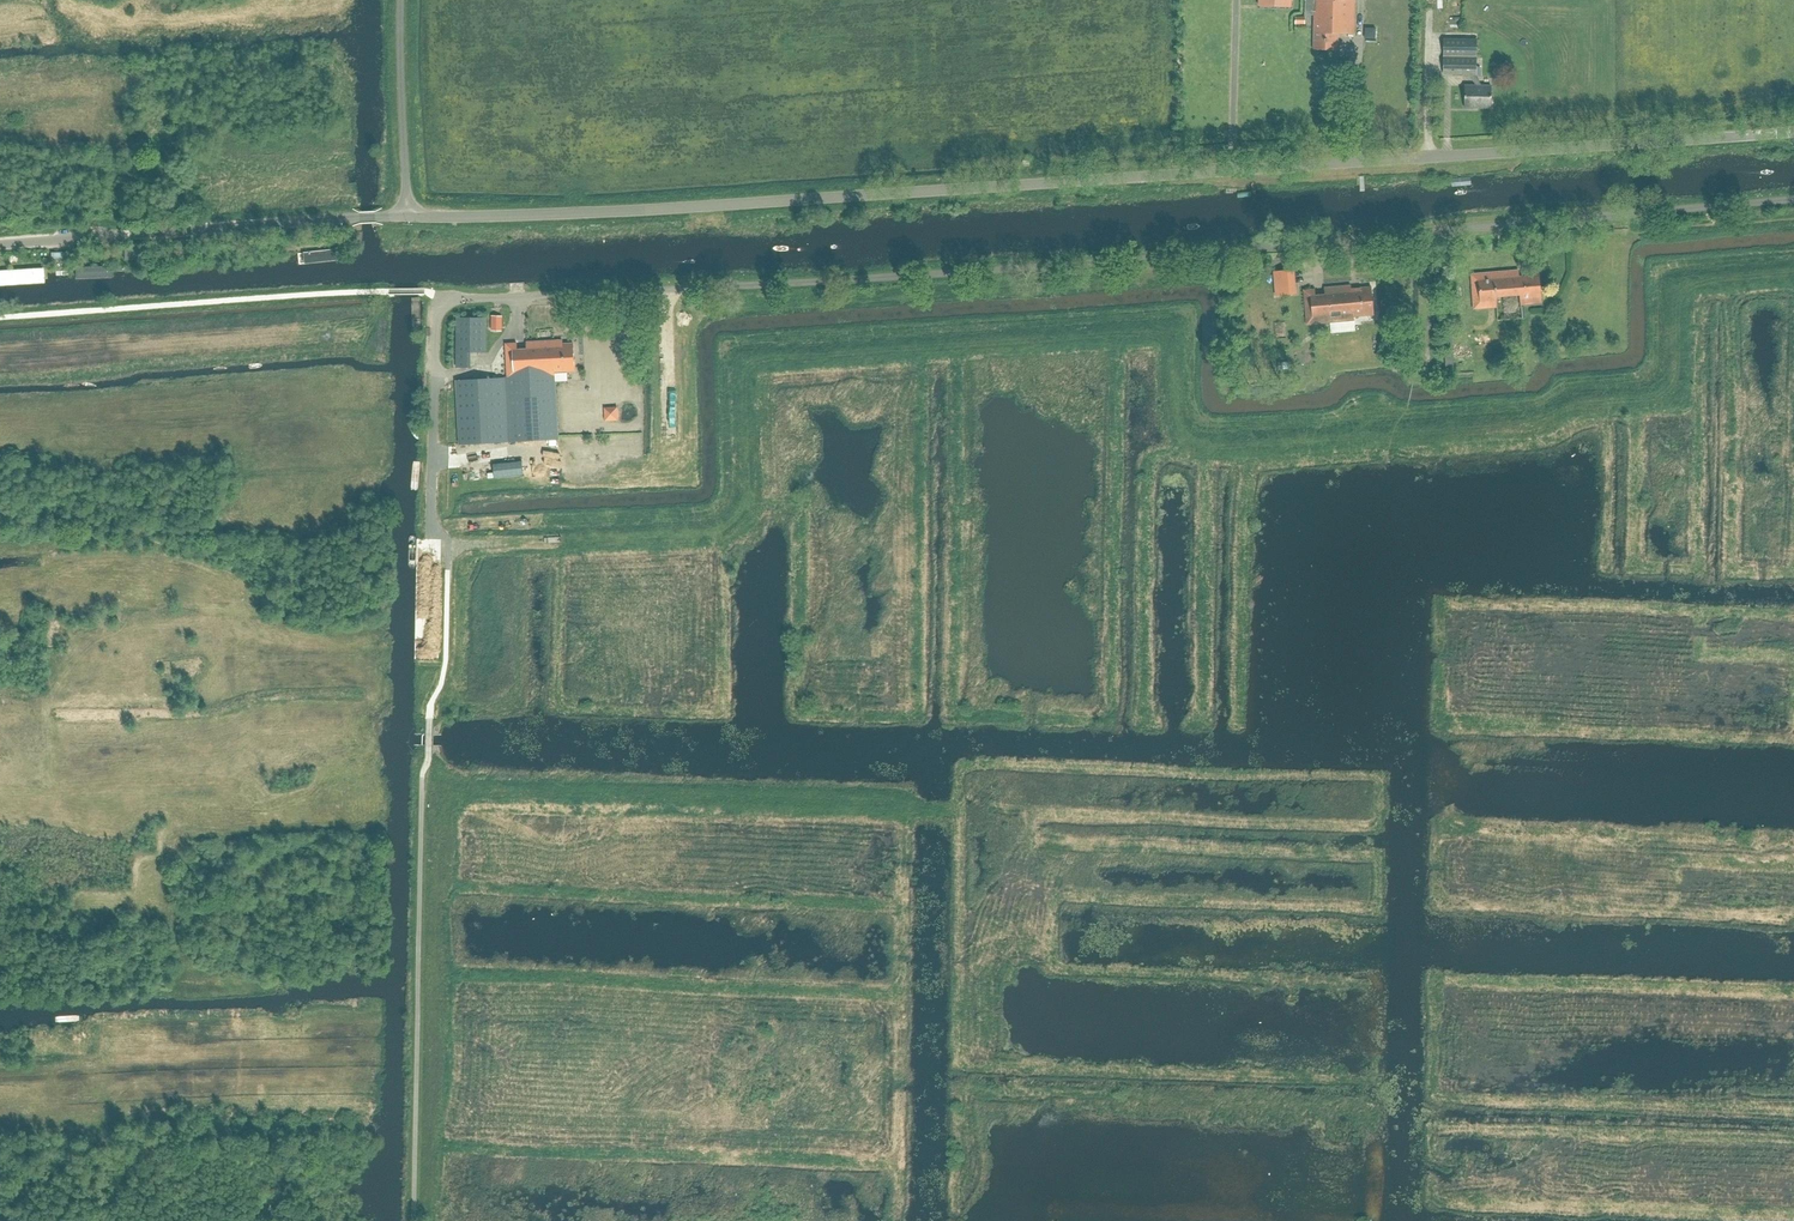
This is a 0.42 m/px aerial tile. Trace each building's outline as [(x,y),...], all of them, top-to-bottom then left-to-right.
[(1305,11),(1315,11),(1313,48),(1336,49),(1336,33),(1352,33),(1353,0),(1305,0),(1305,11)] [(1304,16),(1295,16),(1295,23),(1304,24),(1304,16)] [(1475,76),(1476,59),(1477,38),(1443,37),(1442,75),(1475,76)] [(1463,88),(1463,109),(1490,109),(1490,88),(1463,88)] [(337,249),(293,252),(294,264),(338,260),(337,249)] [(62,257),(54,257),(55,268),(62,267),(62,257)] [(106,268),(71,269),(72,278),(106,277),(106,268)] [(6,273),(7,285),(56,282),(55,270),(6,273)] [(1472,274),(1475,308),(1495,306),(1494,297),(1519,295),(1520,300),(1540,299),(1537,271),(1526,272),(1526,275),(1520,276),(1519,270),(1472,274)] [(505,284),(505,293),(519,293),(519,283),(505,284)] [(1372,314),(1370,287),(1350,288),(1350,285),(1323,288),(1323,294),(1314,295),(1314,289),(1303,290),(1305,322),(1353,319),(1353,316),(1372,314)] [(1293,286),(1275,287),(1276,295),(1294,294),(1293,286)] [(502,331),(502,315),(490,315),(490,330),(502,331)] [(456,317),(455,367),(466,367),(466,351),(485,352),(485,317),(456,317)] [(1453,366),(1451,335),(1443,336),(1444,367),(1453,366)] [(507,377),(455,380),(459,444),(557,439),(554,382),(554,371),(563,370),(574,370),(572,342),(562,343),(562,340),(525,342),(526,348),(517,348),(517,342),(505,343),(506,362),(507,372),(507,377)] [(600,409),(600,421),(615,421),(615,409),(600,409)]
